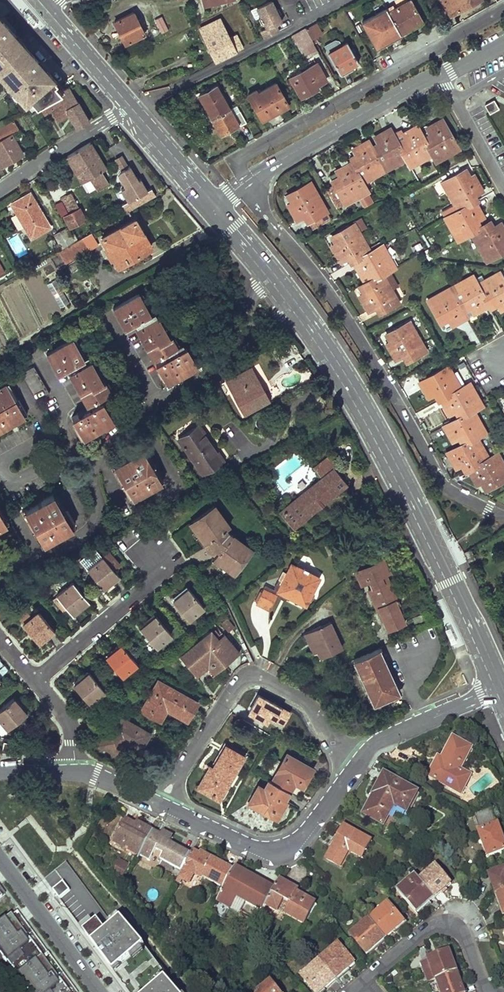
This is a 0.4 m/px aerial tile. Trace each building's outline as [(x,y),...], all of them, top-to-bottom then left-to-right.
[(279,31),(276,24),(282,21),(279,13),(276,14),(274,10),(277,9),(273,0),(269,0),(257,6),(261,15),(259,16),(261,22),(264,20),(267,27),(261,30),(265,37),(279,31)] [(411,0),(408,0),(388,11),(401,34),(410,29),(408,26),(421,20),(411,0)] [(447,1),(444,2),(452,15),(466,7),(479,0),(447,0),(447,1)] [(388,11),(387,8),(363,22),(376,45),(389,37),(391,39),(401,34),(388,11)] [(144,34),(134,12),(114,21),(125,44),(144,34)] [(162,33),(168,30),(162,17),(155,20),(162,33)] [(216,61),(235,51),(242,48),(236,34),(228,37),(220,19),(201,28),(216,61)] [(28,109),(38,104),(63,90),(0,20),(0,75),(28,109)] [(423,22),(421,20),(408,26),(410,29),(423,22)] [(322,33),(316,23),(306,27),(312,38),(322,33)] [(312,38),(306,27),(292,35),(306,58),(313,54),(308,45),(314,41),(312,38)] [(391,39),(389,37),(376,45),(377,47),(391,39)] [(329,50),(340,44),(337,39),(326,45),(329,50)] [(319,50),(314,41),(308,45),(313,54),(319,50)] [(359,61),(347,41),(329,52),(340,72),(348,67),(359,61)] [(327,79),(318,62),(292,76),(300,94),(307,90),(309,93),(313,90),(319,87),(318,84),(327,79)] [(288,104),(277,82),(259,92),(257,89),(248,94),(263,119),(274,113),(288,104)] [(230,108),(217,85),(199,95),(212,118),(230,108)] [(89,121),(68,87),(63,90),(38,104),(44,113),(50,109),(57,121),(69,114),(77,128),(89,121)] [(500,108),(495,99),(486,105),(491,113),(500,108)] [(239,109),(236,104),(230,108),(233,113),(239,109)] [(246,121),(239,109),(233,113),(230,108),(212,118),(220,133),(237,123),(239,125),(246,121)] [(459,148),(444,120),(438,123),(430,128),(434,137),(426,141),(434,155),(437,161),(459,148)] [(239,125),(237,123),(220,133),(221,136),(239,125)] [(426,141),(417,125),(411,129),(403,134),(407,141),(400,145),(407,158),(412,167),(434,155),(426,141)] [(400,145),(391,129),(386,132),(377,137),(379,142),(382,146),(374,151),(385,171),(407,158),(400,145)] [(13,135),(0,142),(0,169),(4,167),(3,165),(15,159),(23,154),(13,135)] [(371,146),(369,142),(361,146),(354,150),(358,158),(352,162),(363,183),(385,171),(374,151),(371,146)] [(382,146),(379,142),(371,146),(374,151),(382,146)] [(105,168),(90,143),(76,151),(66,157),(82,183),(89,178),(96,189),(107,182),(100,171),(105,168)] [(124,153),(119,157),(125,167),(131,164),(124,153)] [(363,183),(352,162),(342,169),(337,172),(342,180),(334,185),(344,203),(345,204),(358,197),(368,191),(363,183)] [(125,187),(133,199),(151,188),(143,176),(141,177),(132,163),(131,164),(125,167),(124,168),(123,173),(129,184),(125,187)] [(468,179),(464,171),(444,183),(460,211),(475,202),(472,196),(483,190),(480,185),(474,175),(468,179)] [(327,211),(311,182),(291,193),(295,201),(289,205),(291,209),(297,220),(308,214),(311,219),(327,211)] [(344,203),(334,185),(327,189),(337,207),(344,203)] [(358,197),(364,207),(374,202),(368,191),(358,197)] [(50,227),(31,193),(21,199),(11,204),(31,238),(50,227)] [(79,208),(71,193),(64,197),(69,205),(66,207),(69,213),(79,208)] [(479,208),(475,202),(460,211),(446,219),(459,240),(472,232),(479,228),(475,221),(484,216),(479,208)] [(69,213),(64,216),(70,228),(85,220),(79,208),(69,213)] [(331,218),(327,211),(311,219),(309,221),(312,228),(331,218)] [(143,232),(135,219),(102,238),(107,248),(105,249),(110,258),(112,257),(118,267),(147,250),(139,235),(143,232)] [(360,221),(355,224),(360,234),(366,231),(360,221)] [(487,223),(479,228),(472,232),(488,261),(503,252),(503,227),(501,223),(490,229),(487,223)] [(360,234),(355,224),(336,235),(340,242),(334,246),(338,254),(342,261),(353,255),(356,260),(371,252),(360,234)] [(74,241),(66,228),(54,235),(62,248),(74,241)] [(151,247),(143,232),(139,235),(147,250),(151,247)] [(88,250),(82,238),(75,242),(58,252),(64,264),(88,250)] [(395,267),(383,245),(371,252),(356,260),(355,261),(360,270),(362,275),(371,270),(375,278),(383,274),(390,270),(395,267)] [(398,285),(390,270),(383,274),(391,289),(398,285)] [(500,272),(479,285),(489,304),(496,300),(501,309),(503,307),(503,280),(500,272)] [(391,289),(383,274),(375,278),(364,285),(368,293),(362,296),(366,304),(370,311),(381,305),(384,311),(399,302),(391,289)] [(479,285),(473,276),(451,288),(462,308),(470,303),(475,312),(482,308),(483,311),(490,307),(489,304),(479,285)] [(69,303),(56,279),(47,284),(60,307),(69,303)] [(462,308),(451,288),(429,301),(440,320),(448,316),(453,324),(460,321),(467,318),(462,308)] [(150,313),(140,294),(113,309),(123,328),(134,322),(150,313)] [(156,315),(154,311),(150,313),(134,322),(137,326),(156,315)] [(168,336),(156,315),(137,326),(135,327),(139,334),(153,358),(158,355),(176,344),(170,334),(168,336)] [(426,351),(410,322),(391,333),(395,340),(388,344),(393,353),(397,360),(407,354),(410,360),(426,351)] [(84,358),(73,338),(47,353),(58,372),(67,367),(84,358)] [(183,347),(181,342),(176,344),(158,355),(161,360),(183,347)] [(197,365),(185,345),(183,347),(161,360),(156,362),(167,382),(197,365)] [(91,360),(88,355),(84,358),(67,367),(70,372),(91,360)] [(103,381),(91,360),(70,372),(87,403),(108,391),(111,390),(105,379),(103,381)] [(49,393),(34,366),(21,373),(37,400),(49,393)] [(461,388),(449,366),(421,382),(425,388),(429,396),(438,392),(442,399),(461,388)] [(270,402),(252,368),(227,382),(240,408),(235,410),(238,416),(243,413),(244,416),(270,402)] [(8,381),(0,386),(0,429),(27,413),(8,381)] [(482,405),(470,383),(461,388),(442,399),(446,408),(450,414),(458,409),(462,416),(474,410),(482,405)] [(110,396),(108,391),(87,403),(90,407),(103,400),(110,396)] [(114,420),(103,400),(90,407),(74,417),(84,437),(114,420)] [(486,432),(474,410),(462,416),(444,426),(448,433),(453,440),(461,435),(466,443),(477,436),(486,432)] [(223,460),(198,425),(178,439),(203,474),(223,460)] [(490,458),(477,436),(466,443),(448,453),(451,458),(456,467),(465,462),(470,470),(490,458)] [(164,480),(145,448),(111,467),(130,500),(164,480)] [(498,453),(490,458),(470,470),(474,477),(477,483),(486,478),(491,487),(503,479),(503,464),(498,453)] [(338,465),(331,456),(315,469),(322,479),(281,514),(293,529),(347,485),(334,469),(338,465)] [(72,523),(52,488),(22,505),(42,540),(72,523)] [(229,527),(215,506),(191,523),(205,544),(206,543),(210,550),(213,548),(219,552),(214,558),(234,574),(252,549),(228,532),(226,529),(229,527)] [(11,520),(0,527),(0,532),(11,551),(24,544),(11,520)] [(114,558),(109,552),(103,557),(88,570),(103,588),(119,575),(114,569),(120,564),(114,558)] [(381,613),(388,628),(405,620),(397,605),(391,607),(389,602),(397,598),(387,578),(383,580),(380,573),(388,570),(382,558),(358,569),(362,577),(366,575),(367,579),(371,577),(375,587),(368,590),(379,614),(381,613)] [(319,578),(292,564),(283,582),(278,580),(273,589),(265,585),(256,603),(264,607),(269,610),(278,592),(305,606),(319,578)] [(0,576),(0,589),(10,577),(0,576)] [(88,601),(72,583),(57,596),(72,614),(82,606),(88,601)] [(204,606),(188,588),(179,596),(173,601),(188,619),(204,606)] [(53,630),(38,612),(23,625),(38,643),(46,637),(53,630)] [(171,634),(156,615),(147,623),(140,629),(156,647),(171,634)] [(388,628),(389,630),(406,622),(405,620),(388,628)] [(342,649),(330,622),(309,632),(312,639),(318,652),(321,659),(342,649)] [(216,636),(212,631),(180,657),(196,676),(211,664),(217,672),(222,668),(226,665),(224,662),(232,655),(216,636)] [(240,652),(223,631),(216,636),(232,655),(224,662),(226,665),(240,652)] [(318,652),(312,639),(308,641),(312,650),(314,654),(318,652)] [(137,663),(121,645),(115,650),(106,658),(121,676),(137,663)] [(399,692),(379,648),(354,660),(373,704),(399,692)] [(104,691),(89,672),(84,676),(74,685),(89,703),(104,691)] [(197,702),(157,680),(140,711),(158,721),(165,707),(187,720),(190,714),(197,702)] [(14,698),(0,709),(0,719),(8,729),(26,713),(21,706),(14,698)] [(278,719),(255,706),(245,721),(269,735),(273,730),(278,719)] [(149,733),(116,715),(99,745),(114,753),(122,740),(139,750),(144,743),(149,733)] [(473,748),(455,738),(446,754),(442,760),(438,768),(435,767),(429,776),(462,793),(471,775),(461,769),(473,748)] [(12,753),(14,743),(4,741),(3,751),(12,753)] [(245,755),(225,744),(213,767),(211,772),(208,770),(200,784),(213,792),(211,795),(220,800),(245,755)] [(476,765),(482,751),(475,748),(469,762),(476,765)] [(312,770),(285,755),(270,782),(289,791),(296,780),(304,784),(307,778),(312,770)] [(408,811),(419,793),(387,774),(380,784),(382,784),(375,796),(366,812),(384,824),(396,804),(408,811)] [(270,782),(269,781),(263,791),(257,788),(249,804),(275,818),(283,805),(290,792),(289,791),(270,782)] [(213,792),(200,784),(198,788),(211,795),(213,792)] [(490,856),(503,851),(503,836),(500,825),(498,826),(493,809),(476,815),(483,833),(481,833),(487,849),(490,856)] [(131,821),(127,819),(114,841),(139,855),(152,833),(142,828),(144,825),(137,822),(132,819),(131,821)] [(153,831),(144,825),(142,828),(152,833),(153,831)] [(372,841),(346,826),(337,842),(327,858),(338,864),(347,849),(351,851),(362,857),(372,841)] [(165,836),(154,830),(153,831),(152,833),(139,855),(139,856),(150,862),(156,851),(164,855),(161,860),(181,872),(190,856),(181,851),(183,848),(174,844),(164,838),(165,836)] [(213,857),(195,847),(194,850),(211,860),(213,857)] [(351,851),(347,849),(338,864),(341,866),(351,851)] [(220,861),(213,857),(211,860),(194,850),(192,854),(190,856),(181,872),(176,881),(181,884),(183,880),(189,883),(194,874),(202,878),(203,876),(224,888),(235,869),(220,861)] [(112,872),(121,878),(129,865),(120,859),(112,872)] [(437,866),(421,879),(435,897),(452,884),(437,866)] [(256,879),(236,867),(235,869),(224,888),(218,899),(239,911),(245,901),(262,910),(266,905),(275,890),(256,879)] [(496,873),(498,880),(495,881),(497,888),(498,893),(503,891),(503,870),(496,873)] [(421,879),(416,874),(398,889),(417,912),(425,905),(435,897),(421,879)] [(291,886),(280,881),(275,890),(266,905),(277,912),(283,900),(291,904),(287,911),(304,922),(315,903),(290,890),(291,886)] [(54,890),(61,899),(71,891),(64,882),(54,890)] [(405,923),(389,904),(371,919),(387,937),(396,930),(405,923)] [(304,922),(287,911),(285,915),(303,924),(304,922)] [(15,912),(0,924),(0,956),(27,991),(75,991),(15,912)] [(93,942),(114,971),(122,965),(145,947),(124,919),(117,924),(111,929),(93,942)] [(371,919),(352,934),(368,953),(378,945),(387,937),(371,919)] [(355,964),(340,945),(321,960),(337,979),(346,971),(355,964)] [(450,951),(422,962),(429,982),(438,978),(457,971),(454,962),(450,951)] [(303,976),(316,991),(321,991),(328,986),(337,979),(321,960),(303,976)] [(438,978),(443,991),(465,991),(463,986),(457,971),(438,978)] [(169,978),(150,991),(180,991),(169,978)] [(272,982),(260,991),(280,991),(272,982)]
